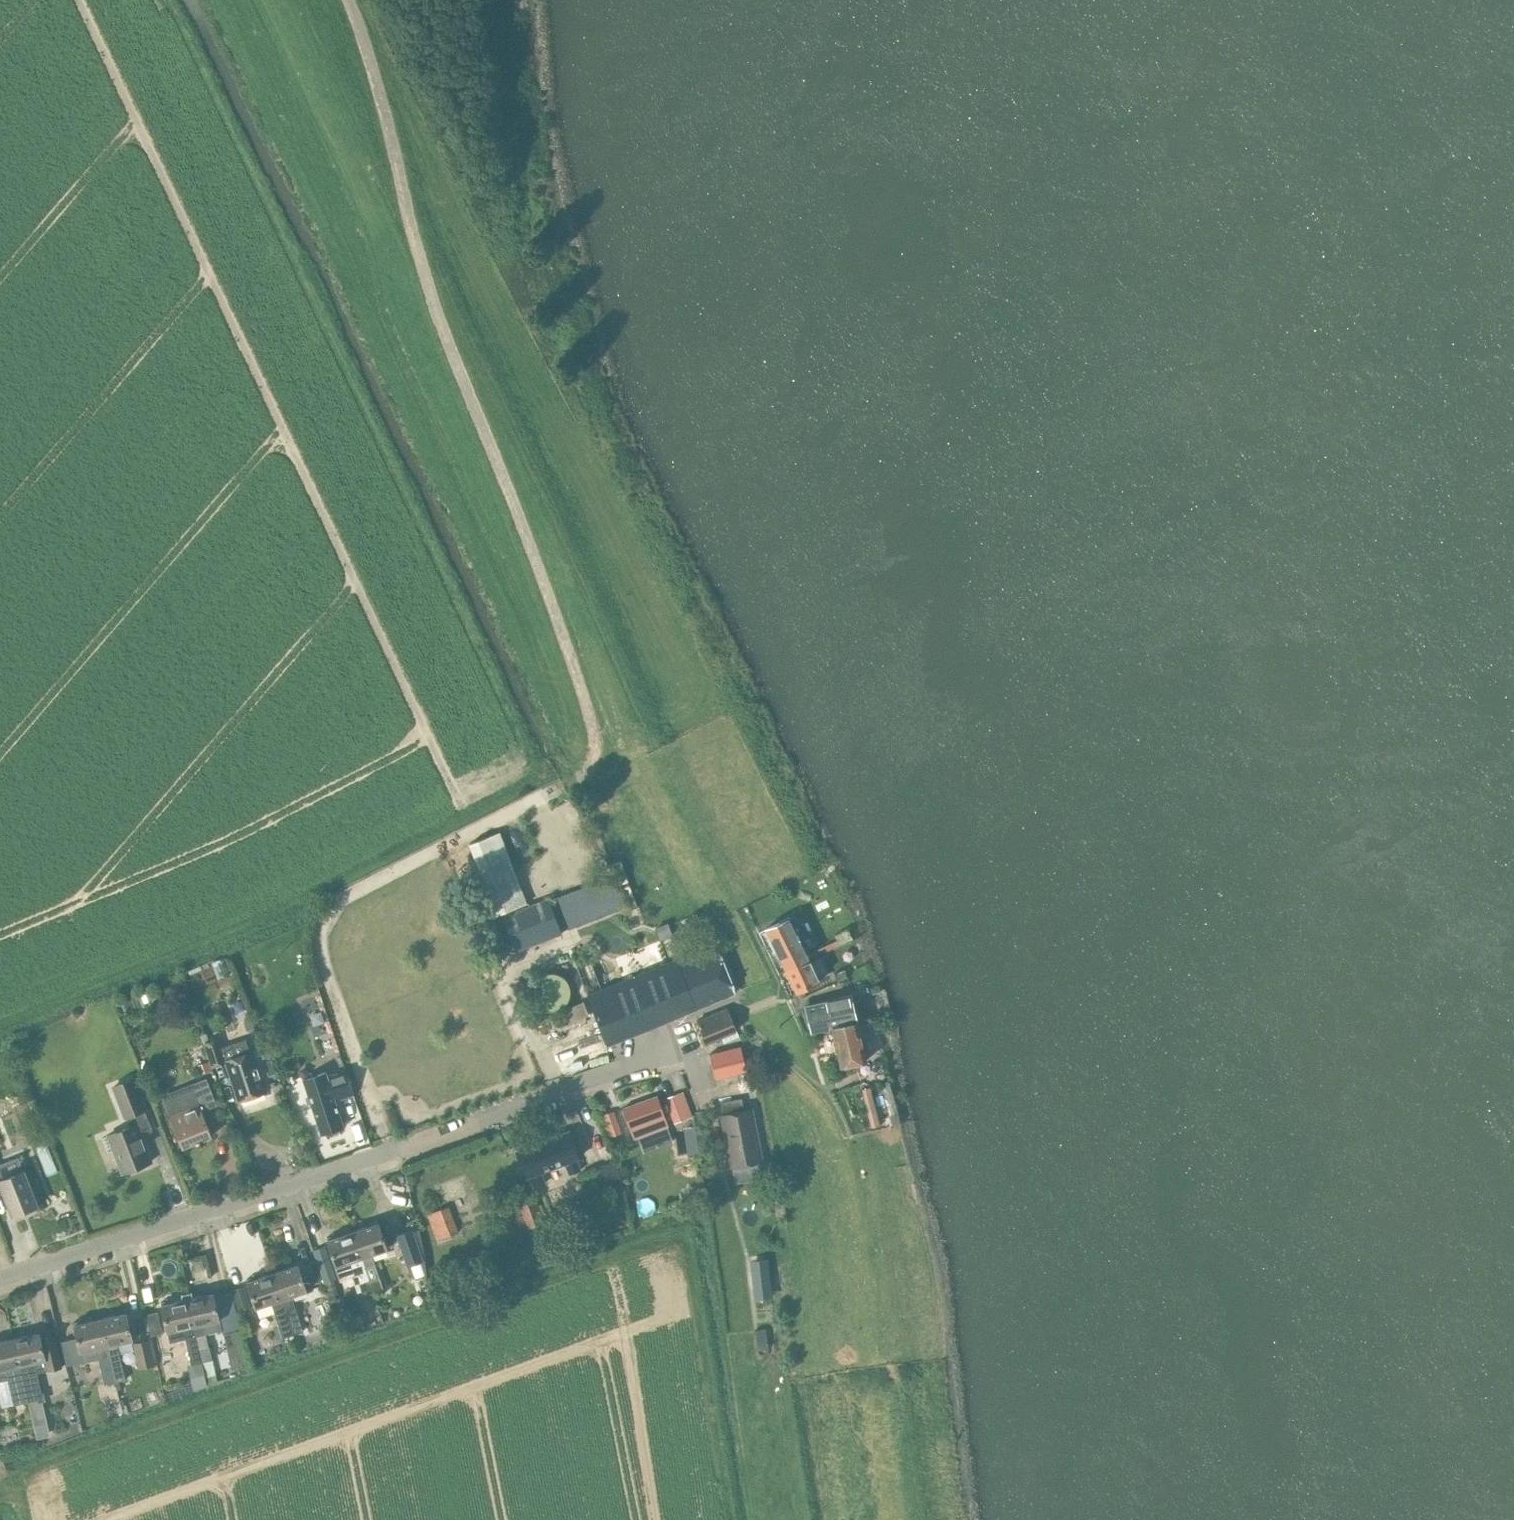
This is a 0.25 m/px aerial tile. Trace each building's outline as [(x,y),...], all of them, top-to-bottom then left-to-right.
[(497,915),(526,903),(499,832),(469,844),(497,915)] [(611,862),(620,886),(629,882),(621,859),(611,862)] [(614,875),(558,898),(569,929),(614,910),(625,906),(614,875)] [(628,909),(637,906),(629,882),(620,886),(628,909)] [(516,951),(561,934),(548,898),(502,915),(516,951)] [(787,919),(766,929),(781,960),(786,970),(796,965),(809,959),(804,950),(789,918),(787,919)] [(590,994),(587,995),(607,1044),(626,1036),(698,1008),(723,998),(734,993),(717,949),(680,964),(678,958),(602,989),(590,994)] [(796,965),(786,970),(796,992),(819,981),(809,959),(796,965)] [(844,969),(833,973),(837,981),(847,976),(844,969)] [(153,990),(141,995),(144,1002),(156,998),(153,990)] [(857,1022),(851,995),(806,1006),(812,1033),(832,1028),(857,1022)] [(739,1037),(728,1011),(727,1008),(697,1020),(706,1042),(722,1036),(725,1043),(739,1037)] [(252,1018),(243,1021),(247,1030),(255,1027),(252,1018)] [(857,1022),(832,1028),(841,1067),(866,1061),(861,1039),(869,1038),(867,1032),(871,1031),(870,1026),(866,1026),(865,1021),(857,1022)] [(209,1041),(204,1042),(212,1067),(226,1062),(238,1100),(267,1091),(254,1051),(252,1051),(252,1050),(225,1059),(221,1048),(218,1038),(209,1041)] [(716,1077),(717,1077),(745,1071),(740,1047),(711,1053),(716,1077)] [(271,1059),(264,1062),(269,1076),(276,1073),(271,1059)] [(208,1062),(195,1066),(198,1074),(211,1070),(208,1062)] [(353,1094),(344,1069),(327,1075),(326,1071),(303,1078),(322,1134),(344,1126),(335,1100),(353,1094)] [(182,1098),(165,1105),(169,1114),(182,1147),(212,1135),(203,1111),(218,1105),(207,1077),(192,1083),(179,1088),(182,1098)] [(125,1117),(147,1109),(135,1078),(113,1086),(125,1117)] [(867,1130),(872,1128),(872,1127),(881,1125),(870,1087),(862,1089),(870,1121),(865,1123),(867,1130)] [(675,1122),(687,1117),(679,1095),(666,1099),(675,1122)] [(635,1139),(669,1127),(657,1096),(623,1109),(635,1139)] [(745,1111),(742,1098),(720,1102),(732,1167),(762,1161),(752,1109),(745,1111)] [(123,1173),(153,1161),(143,1135),(153,1131),(145,1110),(127,1117),(131,1126),(108,1135),(123,1173)] [(614,1110),(601,1115),(608,1137),(622,1132),(614,1110)] [(703,1123),(693,1125),(694,1130),(699,1153),(709,1151),(703,1123)] [(543,1140),(553,1168),(564,1164),(568,1174),(581,1169),(577,1159),(580,1158),(569,1130),(543,1140)] [(542,1173),(553,1168),(543,1140),(516,1150),(527,1178),(529,1177),(533,1187),(545,1182),(542,1173)] [(46,1142),(35,1146),(47,1175),(57,1170),(46,1142)] [(607,1191),(623,1187),(620,1176),(621,1175),(616,1161),(600,1166),(607,1191)] [(0,1178),(0,1182),(1,1184),(13,1216),(38,1206),(35,1196),(25,1171),(24,1169),(0,1178)] [(511,1209),(510,1209),(518,1231),(528,1228),(544,1223),(542,1216),(540,1211),(538,1205),(536,1199),(511,1209)] [(379,1222),(353,1230),(362,1258),(365,1267),(375,1264),(372,1254),(388,1249),(379,1222)] [(353,1230),(327,1239),(336,1266),(341,1280),(353,1276),(356,1285),(359,1284),(363,1296),(373,1292),(370,1281),(365,1267),(362,1258),(353,1230)] [(396,1235),(406,1266),(422,1260),(412,1230),(396,1235)] [(329,1296),(339,1293),(335,1281),(336,1280),(325,1245),(314,1249),(329,1296)] [(752,1284),(770,1282),(767,1259),(749,1261),(752,1284)] [(273,1272),(293,1333),(303,1330),(299,1318),(296,1306),(292,1296),(308,1290),(299,1264),(273,1272)] [(284,1337),(293,1333),(273,1272),(247,1281),(259,1317),(275,1312),(284,1337)] [(380,1277),(370,1281),(373,1292),(383,1289),(380,1277)] [(252,1305),(245,1285),(232,1289),(239,1310),(252,1305)] [(214,1292),(188,1298),(197,1335),(207,1333),(223,1330),(220,1319),(214,1292)] [(336,1295),(329,1297),(331,1304),(338,1301),(336,1295)] [(202,1362),(199,1348),(197,1335),(188,1298),(162,1304),(170,1341),(186,1338),(189,1351),(191,1364),(202,1362)] [(127,1312),(102,1317),(108,1345),(110,1355),(120,1353),(118,1343),(133,1339),(127,1312)] [(152,1335),(163,1332),(159,1312),(147,1314),(152,1335)] [(77,1337),(62,1340),(67,1365),(83,1361),(100,1358),(106,1383),(116,1381),(113,1368),(110,1355),(108,1345),(102,1317),(75,1323),(77,1337)] [(767,1328),(755,1329),(757,1350),(769,1349),(767,1328)] [(250,1364),(249,1360),(242,1329),(224,1333),(232,1368),(243,1366),(244,1372),(253,1370),(252,1364),(250,1364)] [(15,1337),(28,1400),(30,1400),(32,1412),(33,1411),(34,1417),(42,1415),(40,1401),(46,1400),(44,1392),(42,1393),(40,1386),(37,1372),(62,1367),(55,1335),(41,1338),(40,1332),(15,1337)] [(28,1400),(15,1337),(0,1341),(0,1381),(9,1379),(12,1392),(14,1404),(18,1403),(28,1400)] [(139,1368),(154,1365),(149,1339),(134,1343),(139,1368)] [(209,1346),(199,1348),(203,1362),(213,1359),(209,1346)] [(187,1365),(192,1385),(193,1390),(207,1385),(208,1385),(207,1380),(205,1376),(202,1362),(191,1364),(187,1365)] [(123,1366),(113,1368),(116,1381),(120,1381),(126,1379),(123,1366)]
